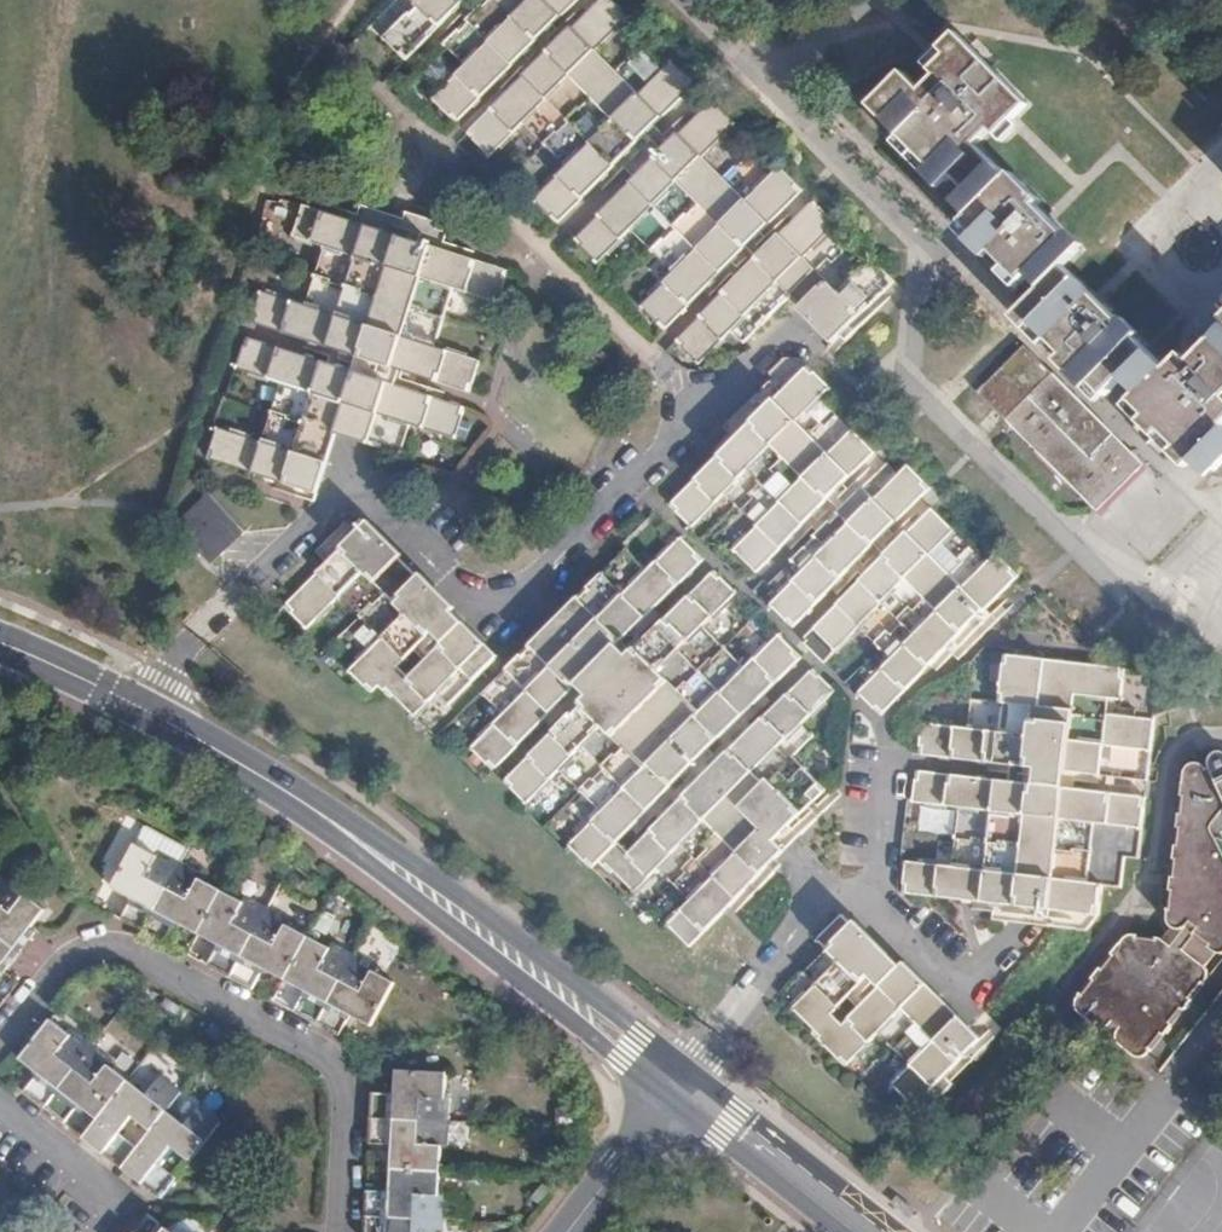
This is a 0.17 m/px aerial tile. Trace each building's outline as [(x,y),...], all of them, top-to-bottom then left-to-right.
[(416,4),(382,37),(404,60),(464,0),(412,0),(416,4)] [(484,3),(443,44),(446,47),(447,46),(465,65),(431,99),(436,104),(436,103),(449,116),(452,114),(457,119),(578,0),(488,0),(484,3)] [(612,0),(599,0),(467,132),(486,151),(485,152),(489,156),(523,122),(544,144),(617,70),(596,49),(629,16),(612,0)] [(969,192),(957,204),(975,221),(984,230),(977,236),(1001,259),(1010,250),(1019,259),(1021,256),(1036,271),(1031,276),(1043,288),(1065,267),(1082,250),(1055,223),(1046,214),(1037,206),(1042,202),(1013,174),(1008,178),(976,146),(991,131),(996,135),(1018,113),(1028,103),(962,38),(945,54),(957,66),(942,80),(937,75),(921,91),(902,72),(874,100),(890,115),(884,120),(947,183),(954,177),(969,192)] [(617,70),(544,144),(566,165),(532,199),(536,203),(537,202),(557,221),(696,83),(671,58),(670,60),(638,91),(617,70)] [(736,123),(713,100),(573,238),(593,258),(592,259),(596,263),(631,228),(652,250),(726,178),(704,156),(733,127),(736,123)] [(726,178),(652,250),(675,272),(640,307),(643,310),(645,309),(664,328),(804,190),(779,166),(776,168),(746,198),(726,178)] [(838,224),(814,201),(675,340),(695,359),(693,361),(697,364),(731,330),(743,342),(791,294),(817,320),(814,323),(819,328),(822,325),(831,335),(828,338),(832,342),(894,280),(870,256),(866,259),(837,289),(805,257),(832,230),(834,228),(838,224)] [(315,275),(443,316),(453,287),(500,302),(502,298),(499,297),(508,270),(442,248),(447,232),(436,229),(439,222),(430,219),(407,212),(405,219),(362,205),(357,222),(303,204),(294,231),(292,231),(290,236),(324,247),(315,275)] [(1094,296),(1065,267),(1043,288),(1021,311),(1064,355),(1069,350),(1081,362),(1076,367),(1106,397),(1124,379),(1140,394),(1133,401),(1149,416),(1136,429),(1159,452),(1167,460),(1180,447),(1195,462),(1202,456),(1221,436),(1221,392),(1218,388),(1221,385),(1221,331),(1198,355),(1214,370),(1207,377),(1192,362),(1184,354),(1169,369),(1151,352),(1094,296)] [(434,345),(443,316),(315,275),(305,305),(259,290),(257,296),(259,296),(251,322),(469,392),(480,360),(434,345)] [(271,412),(336,434),(401,454),(403,449),(401,448),(409,425),(456,440),(458,434),(456,434),(464,407),(390,383),(246,337),(236,369),(280,383),(271,412)] [(1145,465),(1037,358),(1025,346),(978,393),(1098,512),(1145,465)] [(792,348),(768,372),(772,377),(723,425),(736,438),(669,503),(689,523),(688,524),(691,527),(725,493),(742,510),(839,414),(821,397),(831,387),(817,373),(792,348)] [(317,493),(336,434),(271,412),(262,441),(217,426),(215,432),(216,432),(208,458),(317,493)] [(877,452),(839,414),(742,510),(757,526),(732,551),(736,554),(737,552),(757,572),(877,452)] [(793,626),(931,487),(908,465),(875,498),(863,487),(791,559),(804,571),(770,605),(772,608),(773,607),(793,626)] [(168,523),(207,564),(242,532),(203,490),(168,523)] [(859,626),(876,643),(948,571),(931,554),(955,530),(932,508),(813,628),(833,647),(831,648),(834,651),(859,626)] [(411,567),(362,517),(328,550),(334,556),(285,605),(304,624),(302,625),(306,628),(312,622),(341,594),(358,612),(357,613),(361,617),(411,567)] [(492,768),(703,559),(683,540),(684,539),(681,536),(646,571),(627,552),(628,551),(625,549),(509,665),(481,692),(485,696),(486,696),(504,713),(469,748),(472,750),(473,749),(492,768)] [(881,713),(1018,574),(996,552),(992,555),(993,556),(964,586),(948,571),(876,643),(891,657),(857,692),(861,696),(862,695),(881,713)] [(500,655),(493,649),(466,621),(409,677),(399,666),(422,643),(427,648),(457,619),(451,614),(454,611),(411,567),(361,617),(363,620),(365,618),(385,639),(351,673),(354,676),(355,674),(363,683),(372,692),(380,685),(393,698),(395,696),(411,711),(410,712),(415,716),(417,714),(439,692),(447,700),(445,701),(449,705),(500,655)] [(580,792),(725,647),(703,626),(737,592),(733,588),(732,589),(714,571),(504,780),(524,801),(523,802),(526,805),(561,770),(578,787),(577,789),(580,792)] [(670,880),(793,757),(814,736),(802,724),(836,690),(833,688),(832,689),(812,669),(630,851),(618,840),(801,658),(781,638),(782,636),(779,633),(745,667),(725,647),(580,792),(584,796),(585,795),(603,812),(571,843),(570,842),(568,845),(570,847),(591,868),(598,861),(610,873),(613,870),(632,889),(631,889),(635,893),(660,868),(668,876),(667,877),(670,880)] [(918,753),(1146,780),(1149,760),(1154,719),(1119,715),(1121,702),(1123,702),(1124,696),(1121,696),(1124,668),(1005,654),(999,701),(971,698),(968,727),(922,722),(918,753)] [(1073,1002),(1073,1005),(1075,1008),(1078,1011),(1100,1028),(1107,1026),(1111,1021),(1120,1028),(1117,1032),(1115,1038),(1115,1040),(1133,1055),(1139,1058),(1142,1059),(1144,1058),(1211,974),(1201,965),(1215,948),(1221,953),(1221,751),(1219,751),(1213,753),(1210,756),(1209,761),(1210,765),(1203,769),(1200,764),(1194,763),(1187,764),(1183,774),(1166,918),(1166,922),(1168,926),(1173,930),(1172,940),(1164,944),(1159,939),(1158,948),(1119,944),(1073,1002)] [(826,790),(793,757),(670,880),(673,883),(674,881),(675,883),(692,899),(667,924),(669,927),(671,926),(690,945),(723,912),(777,859),(785,850),(775,840),(826,790)] [(902,892),(1096,915),(1100,883),(1119,886),(1123,858),(1137,859),(1145,797),(916,770),(912,802),(959,807),(952,867),(906,861),(902,892)] [(143,933),(180,864),(156,851),(153,856),(134,846),(111,889),(131,900),(120,920),(143,933)] [(198,936),(221,893),(199,881),(202,876),(180,864),(143,933),(165,945),(176,924),(198,936)] [(20,953),(36,933),(31,929),(35,925),(47,910),(4,877),(0,881),(0,937),(20,953)] [(230,980),(267,911),(243,898),(240,903),(221,893),(198,936),(218,947),(207,967),(230,980)] [(284,982),(308,938),(287,927),(289,923),(267,911),(230,980),(252,992),(264,971),(284,982)] [(879,1032),(927,984),(905,962),(844,1024),(833,1014),(856,991),(861,997),(891,967),(885,960),(886,958),(852,924),(803,973),(806,976),(808,975),(817,984),(792,1009),(795,1012),(796,1011),(813,1028),(811,1030),(822,1041),(821,1042),(826,1047),(827,1046),(846,1064),(879,1032)] [(1128,934),(1119,944),(1158,948),(1159,939),(1128,934)] [(20,953),(0,937),(0,970),(4,973),(20,953)] [(317,1026),(354,956),(331,943),(328,949),(308,938),(284,982),(305,993),(294,1014),(317,1026)] [(377,968),(354,956),(317,1026),(340,1038),(351,1017),(372,1028),(395,985),(374,973),(377,968)] [(982,1039),(927,984),(879,1032),(888,1041),(886,1042),(891,1046),(893,1045),(912,1064),(891,1085),(895,1089),(897,1087),(915,1106),(932,1088),(940,1095),(952,1083),(945,1076),(964,1057),(969,1062),(973,1059),(967,1053),(982,1039)] [(45,1110),(93,1048),(73,1032),(69,1037),(51,1022),(20,1062),(38,1076),(24,1094),(45,1110)] [(98,1122),(129,1082),(110,1068),(113,1063),(93,1048),(45,1110),(65,1126),(79,1107),(98,1122)] [(370,1120),(449,1124),(451,1098),(445,1098),(446,1076),(397,1073),(396,1096),(371,1094),(370,1120)] [(122,1170),(167,1113),(181,1095),(161,1079),(147,1097),(129,1082),(98,1122),(84,1140),(91,1146),(122,1170)] [(186,1127),(167,1113),(122,1170),(144,1187),(161,1200),(178,1179),(159,1165),(172,1149),(190,1163),(219,1124),(200,1109),(186,1127)] [(392,1171),(441,1173),(442,1150),(448,1150),(449,1124),(370,1120),(368,1146),(393,1147),(392,1171)] [(366,1219),(444,1223),(445,1197),(440,1197),(441,1173),(392,1171),(390,1194),(367,1193),(366,1219)] [(155,1220),(149,1215),(136,1231),(170,1231),(155,1220)] [(444,1223),(366,1219),(365,1231),(443,1231),(444,1223)]
